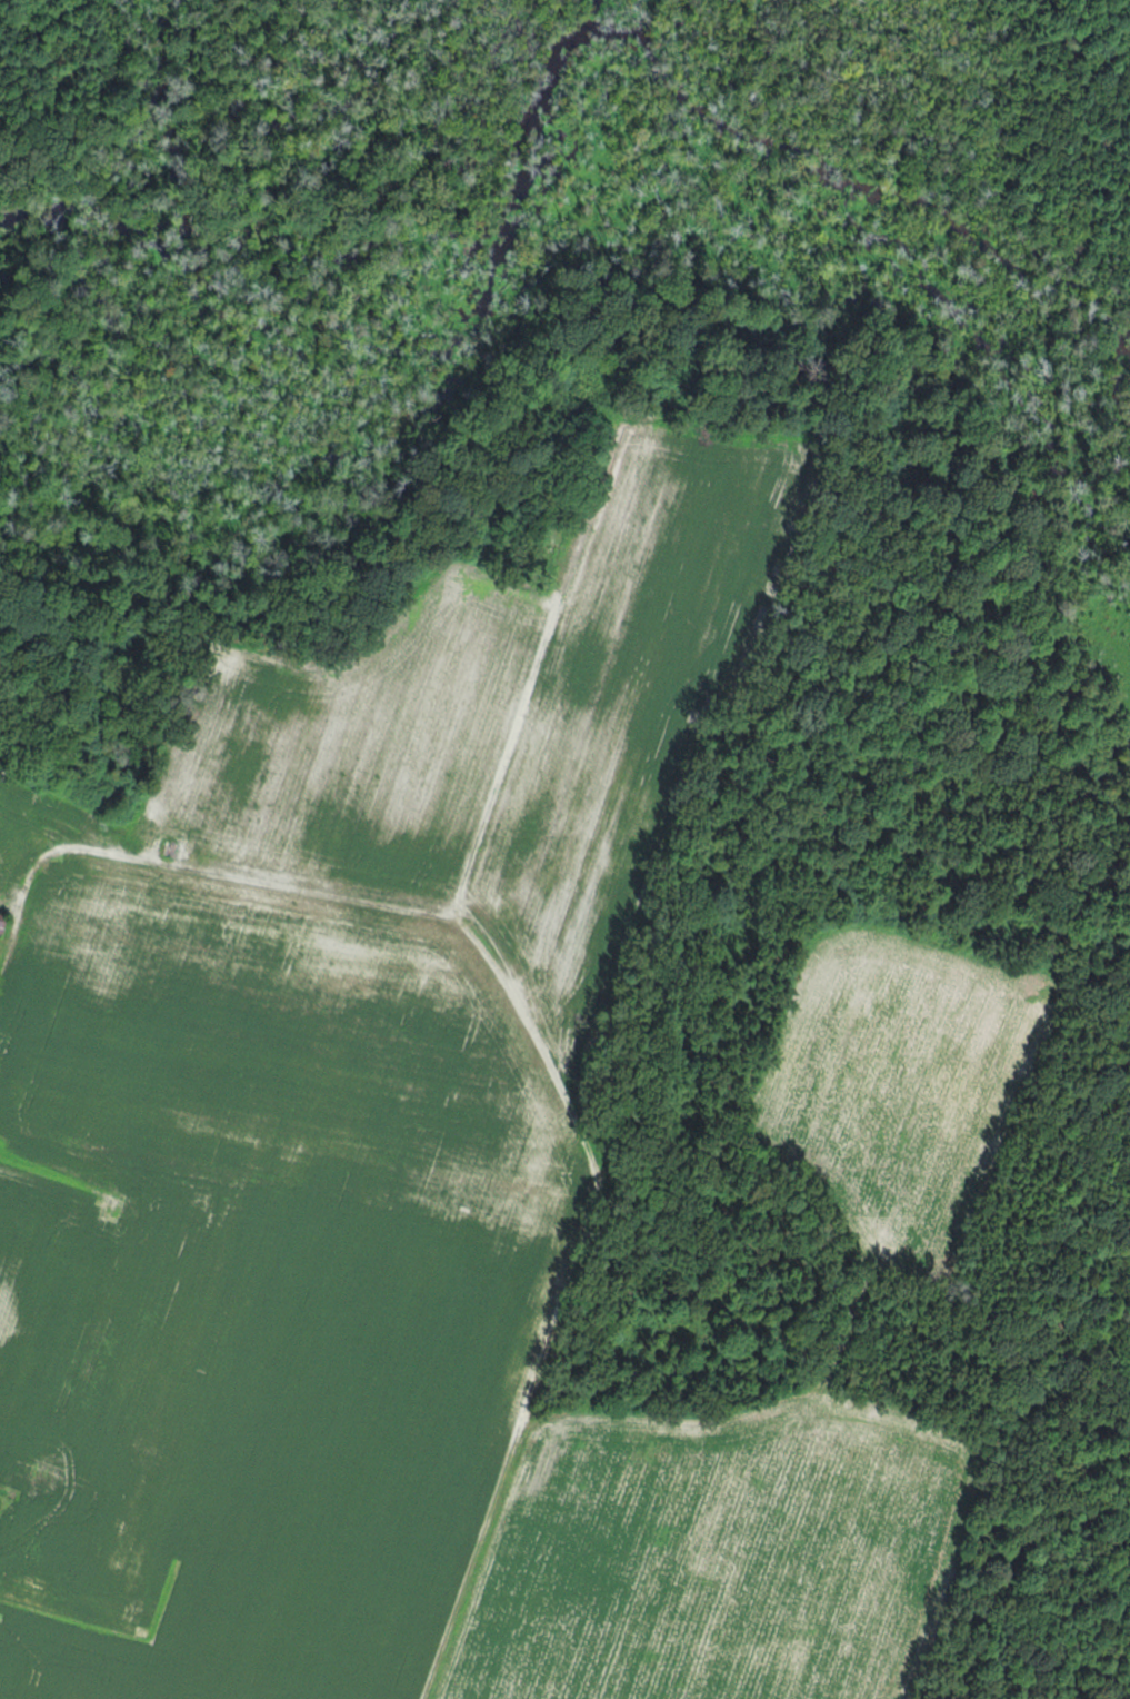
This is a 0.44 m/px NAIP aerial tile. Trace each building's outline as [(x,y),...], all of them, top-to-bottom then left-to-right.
[(12,919),(0,917),(0,935),(8,937),(12,919)]
